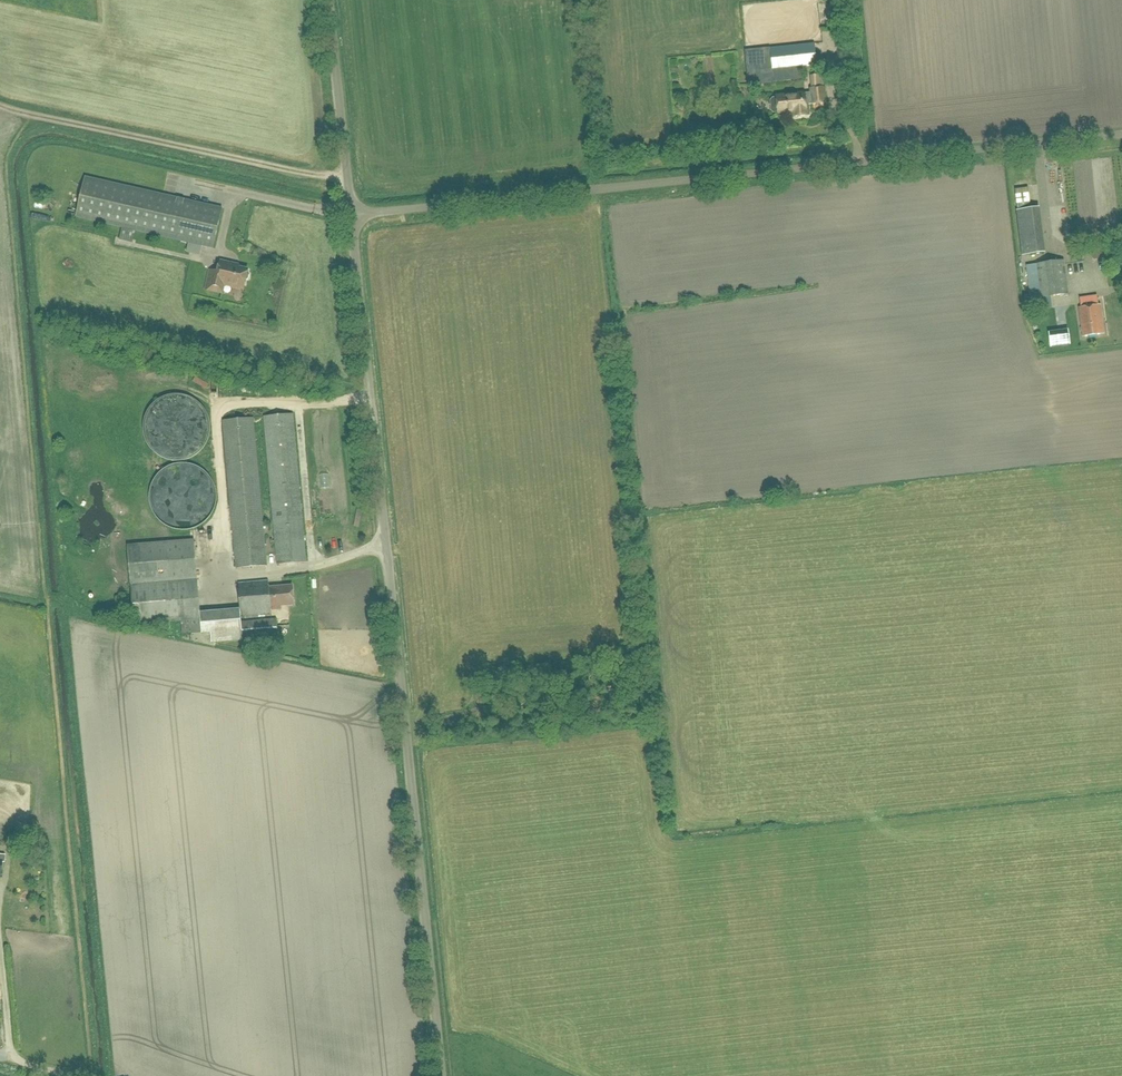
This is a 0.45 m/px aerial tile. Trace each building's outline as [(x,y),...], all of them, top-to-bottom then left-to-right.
[(817,66),(815,43),(746,50),(749,85),(763,83),(803,79),(802,67),(817,66)] [(773,113),(777,112),(777,113),(792,112),(793,117),(807,115),(806,104),(824,102),(822,86),(810,88),(810,92),(775,96),(775,98),(772,98),(770,101),(771,111),(773,113)] [(212,249),(221,209),(84,177),(75,218),(212,249)] [(1044,195),(1051,194),(1052,202),(1050,202),(1051,209),(1062,209),(1060,186),(1043,188),(1044,195)] [(1039,205),(1019,208),(1026,252),(1046,249),(1039,205)] [(1063,209),(1055,210),(1056,239),(1065,239),(1063,209)] [(1031,300),(1067,295),(1063,261),(1026,265),(1031,300)] [(248,280),(249,275),(246,275),(247,271),(237,269),(238,266),(220,262),(217,273),(209,271),(205,290),(221,294),(223,285),(243,290),(245,281),(248,280)] [(1081,337),(1103,334),(1099,305),(1077,307),(1081,337)] [(1068,329),(1049,332),(1051,347),(1070,345),(1068,329)] [(255,390),(240,390),(240,398),(255,398),(255,390)] [(154,454),(157,455),(159,457),(162,458),(165,460),(168,460),(171,461),(174,461),(177,462),(180,461),(183,461),(185,460),(188,459),(191,458),(194,456),(196,455),(198,453),(201,451),(203,448),(204,446),(206,443),(207,441),(208,438),(209,435),(209,432),(209,429),(209,426),(209,423),(209,420),(208,417),(207,414),(205,412),(204,409),(202,407),(200,405),(198,403),(195,401),(193,399),(190,398),(187,397),(184,396),(181,395),(178,395),(175,395),(172,395),(169,395),(167,396),(164,397),(161,398),(158,400),(156,401),(154,403),(151,405),(149,408),(148,410),(146,413),(145,416),(144,418),(143,421),(143,424),(143,427),(143,430),(143,433),(143,436),(144,439),(145,442),(147,444),(148,447),(150,449),(152,452),(154,454)] [(264,418),(277,565),(305,562),(292,415),(264,418)] [(223,421),(236,568),(265,565),(252,419),(223,421)] [(166,468),(163,470),(160,472),(158,474),(156,477),(154,480),(152,483),(151,486),(150,489),(149,493),(149,496),(149,500),(149,503),(150,507),(151,510),(153,513),(155,516),(157,519),(159,521),(162,524),(165,526),(168,527),(171,529),(174,530),(178,530),(181,531),(185,531),(188,530),(192,529),(195,528),(198,527),(201,525),(204,523),(206,520),(209,518),(211,515),(212,512),(214,508),(215,505),(215,502),(216,498),(215,495),(215,491),(214,488),(213,484),(211,481),(210,478),(207,475),(205,473),(202,471),(200,469),(196,467),(193,466),(190,465),(186,464),(183,464),(179,464),(176,464),(173,465),(169,466),(166,468)] [(240,609),(199,612),(193,541),(127,547),(134,625),(181,621),(182,634),(201,633),(201,635),(211,634),(211,642),(277,637),(274,619),(241,622),(240,615),(270,613),(269,610),(281,609),(280,606),(293,605),(292,586),(268,588),(267,582),(238,584),(240,609)] [(30,882),(36,879),(28,860),(22,862),(30,882)]
